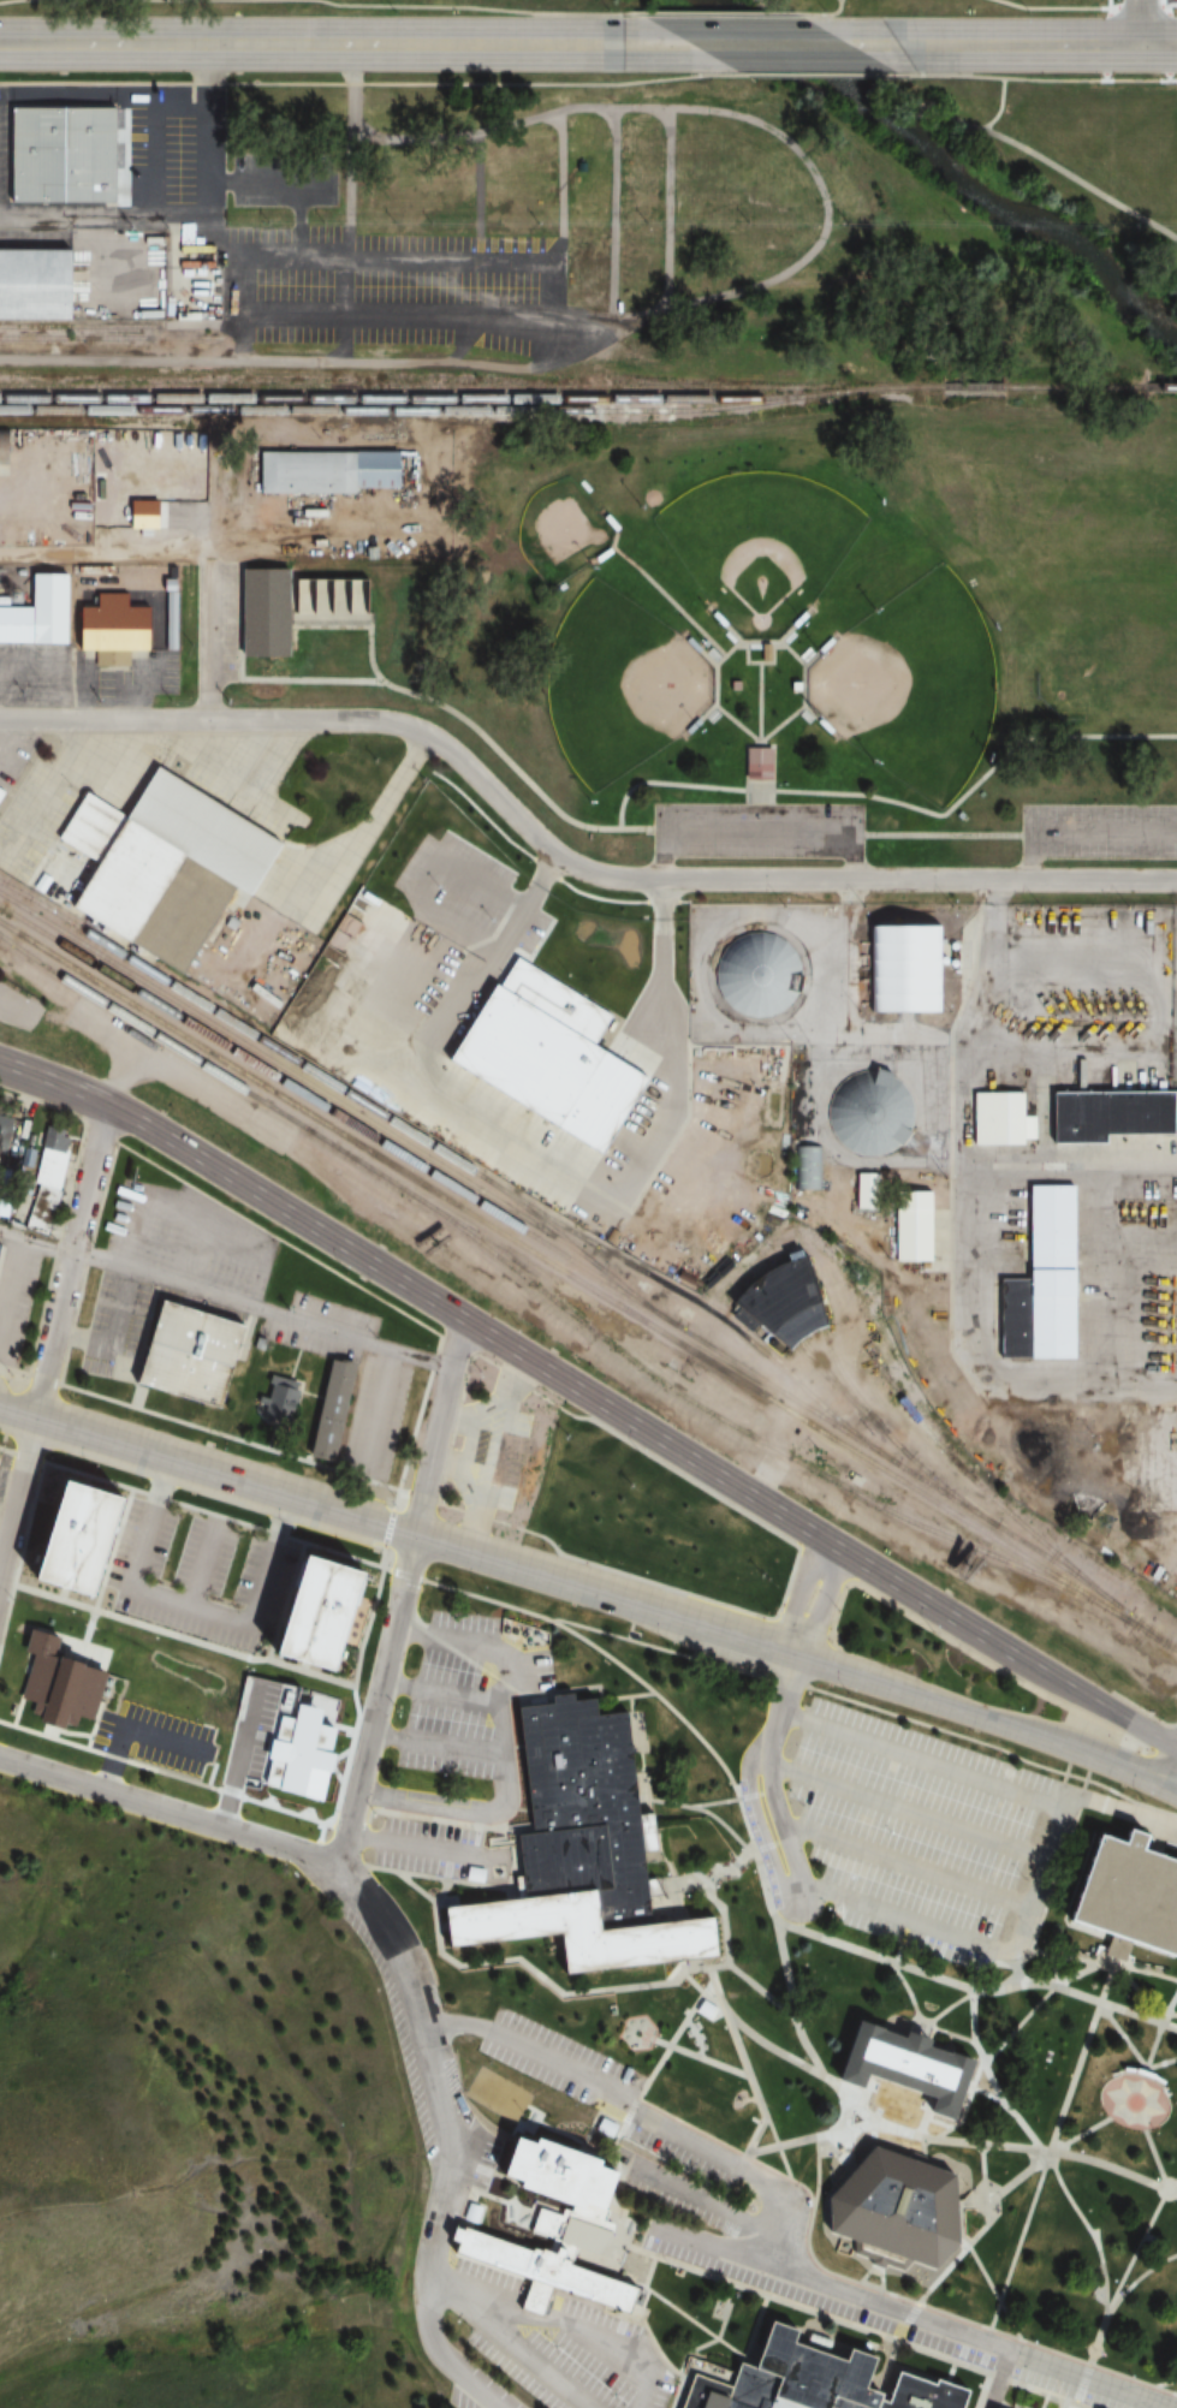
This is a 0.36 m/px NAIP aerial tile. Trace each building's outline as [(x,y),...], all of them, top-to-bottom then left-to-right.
[(2,111),(106,109),(107,204),(4,206),(2,111)] [(67,322),(0,322),(0,252),(67,251),(67,322)] [(253,492),(396,492),(396,451),(253,451),(253,492)] [(155,501),(123,501),(123,528),(155,528),(155,501)] [(171,569),(163,569),(163,585),(171,585),(171,569)] [(233,569),(283,569),(283,578),(365,578),(365,613),(287,613),(287,658),(233,658),(233,569)] [(64,644),(0,643),(0,605),(23,605),(23,573),(65,575),(64,644)] [(90,591),(120,593),(120,606),(149,606),(148,650),(125,650),(124,666),(91,665),(91,650),(71,649),(65,626),(71,606),(89,606),(90,591)] [(768,780),(768,748),(742,748),(742,780),(768,780)] [(145,767),(273,845),(242,898),(232,892),(178,979),(60,906),(54,906),(18,885),(77,791),(117,815),(145,767)] [(862,926),(937,926),(937,1012),(862,1012),(862,926)] [(725,944),(737,935),(751,932),(766,932),(779,938),(790,947),(797,958),(799,973),(798,986),(793,999),(784,1010),(772,1017),(757,1021),(742,1018),(729,1011),(718,1000),(712,986),(711,970),(715,956),(725,944)] [(522,955),(617,1013),(601,1039),(661,1075),(613,1154),(458,1059),(522,955)] [(459,1051),(452,1055),(442,1039),(415,1055),(438,1094),(473,1074),(459,1051)] [(830,1134),(825,1120),(825,1106),(828,1093),(837,1081),(849,1074),(863,1069),(878,1070),(892,1076),(903,1086),(910,1099),(913,1113),(909,1129),(902,1141),(891,1151),(878,1155),(863,1157),(850,1153),(838,1146),(830,1134)] [(1032,1093),(1176,1091),(1176,1134),(1096,1135),(1098,1144),(1034,1144),(1034,1137),(1020,1137),(1020,1144),(969,1144),(969,1092),(1021,1092),(1022,1114),(1032,1114),(1032,1093)] [(61,1153),(35,1149),(22,1233),(48,1237),(61,1153)] [(796,1189),(811,1187),(809,1163),(794,1165),(796,1189)] [(1024,1187),(1072,1187),(1072,1356),(993,1356),(993,1279),(1024,1279),(1024,1187)] [(891,1262),(928,1262),(928,1191),(891,1191),(891,1262)] [(730,1302),(787,1349),(795,1340),(803,1332),(812,1327),(822,1320),(801,1251),(780,1260),(762,1271),(744,1284),(730,1302)] [(150,1303),(238,1328),(215,1410),(126,1385),(150,1303)] [(321,1361),(352,1368),(331,1463),(299,1457),(321,1361)] [(265,1376),(255,1419),(288,1427),(297,1384),(265,1376)] [(529,1502),(539,1440),(495,1433),(486,1488),(517,1493),(516,1500),(529,1502)] [(67,1481),(124,1499),(93,1595),(36,1577),(67,1481)] [(145,1500),(133,1497),(129,1513),(141,1516),(145,1500)] [(270,1534),(201,1520),(201,1516),(169,1509),(166,1522),(195,1528),(183,1589),(182,1594),(218,1602),(230,1544),(252,1549),(245,1580),(259,1583),(270,1534)] [(305,1556),(362,1574),(331,1672),(274,1653),(305,1556)] [(373,1587),(353,1577),(341,1601),(362,1611),(373,1587)] [(29,1627),(58,1635),(50,1661),(101,1676),(84,1734),(35,1719),(40,1705),(16,1698),(28,1655),(23,1649),(29,1627)] [(268,1701),(241,1694),(223,1764),(250,1771),(268,1701)] [(342,1704),(292,1694),(287,1716),(337,1725),(342,1704)] [(647,1925),(642,1887),(631,1800),(619,1713),(587,1717),(582,1699),(561,1701),(561,1695),(540,1698),(541,1704),(507,1707),(518,1783),(525,1835),(507,1837),(509,1845),(510,1856),(515,1890),(516,1899),(592,1891),(595,1931),(647,1925)] [(316,1796),(262,1784),(278,1716),(290,1719),(293,1702),(319,1708),(315,1724),(331,1729),(316,1796)] [(1145,1851),(1176,1863),(1176,1947),(1175,1954),(1074,1919),(1102,1836),(1127,1844),(1131,1830),(1151,1837),(1145,1851)] [(647,1925),(697,1919),(701,1954),(702,1958),(552,1975),(547,1936),(445,1948),(440,1908),(516,1899),(592,1891),(595,1931),(647,1925)] [(864,2017),(911,2034),(915,2026),(928,2031),(939,2035),(938,2041),(980,2056),(971,2077),(959,2115),(938,2106),(944,2092),(934,2089),(882,2071),(875,2069),(869,2086),(843,2077),(864,2017)] [(533,2208),(553,2216),(554,2210),(497,2192),(499,2184),(478,2178),(493,2140),(509,2145),(511,2141),(576,2163),(573,2169),(592,2176),(583,2210),(599,2213),(596,2222),(608,2226),(601,2237),(585,2260),(569,2254),(564,2266),(557,2263),(548,2260),(551,2253),(541,2249),(543,2241),(524,2231),(533,2208)] [(822,2234),(820,2200),(852,2165),(867,2150),(920,2166),(946,2176),(949,2208),(950,2234),(951,2246),(928,2272),(902,2263),(896,2269),(879,2263),(856,2255),(854,2246),(822,2234)] [(440,2229),(447,2231),(448,2229),(517,2253),(518,2251),(524,2253),(525,2249),(540,2255),(541,2249),(551,2253),(548,2260),(557,2263),(555,2266),(622,2291),(613,2315),(542,2294),(534,2318),(515,2311),(523,2284),(442,2254),(446,2245),(435,2241),(440,2229)] [(965,2394),(960,2407),(688,2407),(699,2378),(732,2389),(741,2365),(753,2368),(759,2354),(768,2325),(791,2333),(787,2345),(838,2364),(843,2353),(868,2362),(858,2390),(880,2398),(879,2403),(886,2406),(897,2374),(932,2388),(934,2383),(965,2394)]
